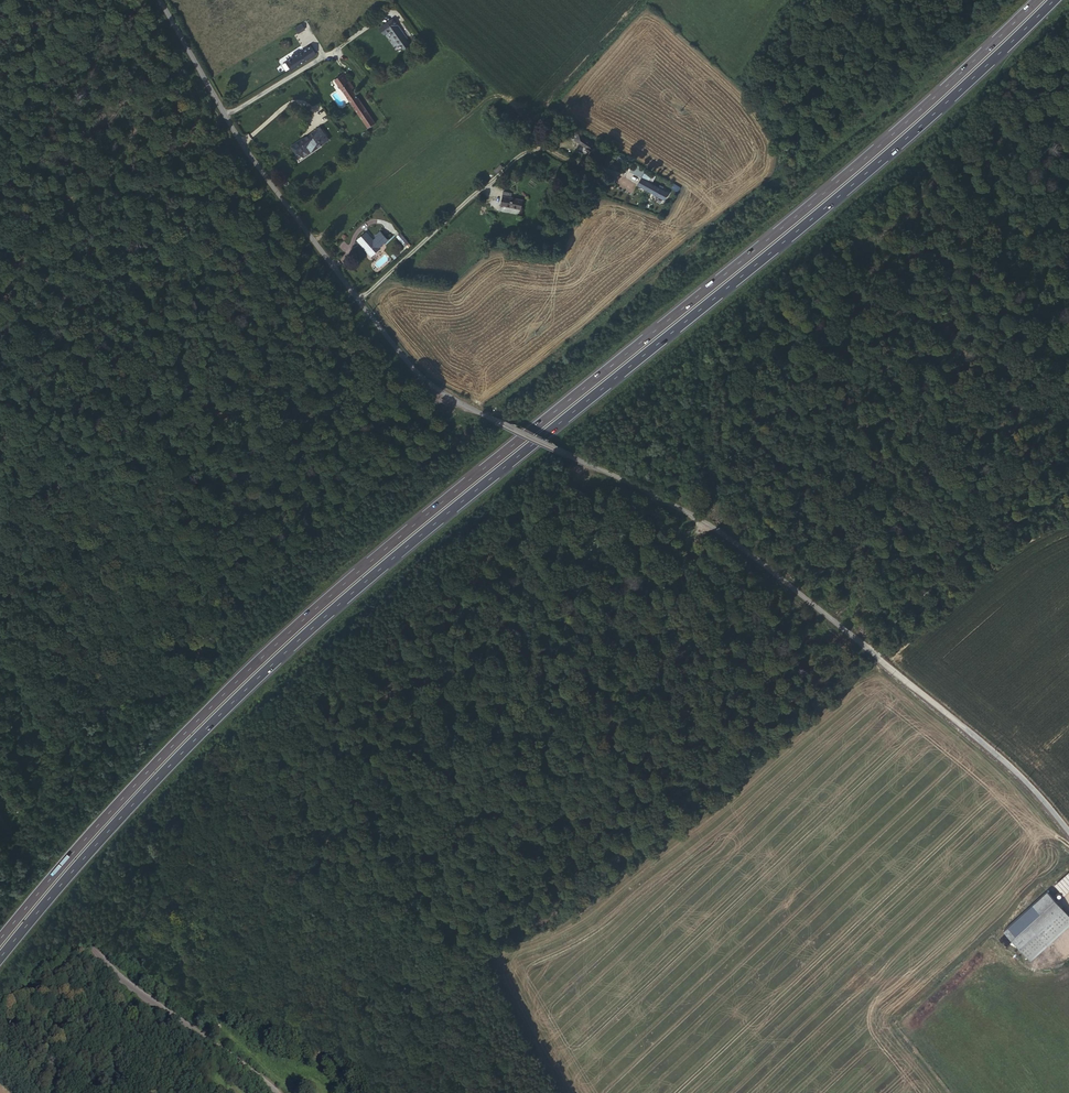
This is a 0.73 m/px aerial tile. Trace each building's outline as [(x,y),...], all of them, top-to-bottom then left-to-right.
[(411,32),(396,13),(382,22),(387,29),(393,25),(406,42),(413,37),(411,33),(411,32)] [(307,27),(304,21),(298,25),(301,31),(307,27)] [(305,60),(318,52),(314,43),(302,51),(300,49),(295,51),(296,54),(287,59),(292,67),(305,60)] [(338,78),(371,127),(378,122),(354,86),(356,85),(347,72),(338,78)] [(324,126),(295,144),(300,152),(307,147),(311,153),(333,139),(324,126)] [(597,147),(576,135),(572,141),(593,153),(597,147)] [(670,191),(641,176),(638,183),(666,198),(670,191)] [(678,192),(680,188),(674,184),(671,189),(678,192)] [(499,204),(521,208),(522,200),(509,198),(510,193),(501,191),(499,204)] [(367,232),(358,239),(373,255),(381,248),(380,247),(389,240),(382,233),(374,240),(367,232)] [(398,237),(405,247),(409,244),(402,234),(398,237)] [(1068,928),(1068,909),(1054,893),(1010,932),(1035,959),(1068,928)]
